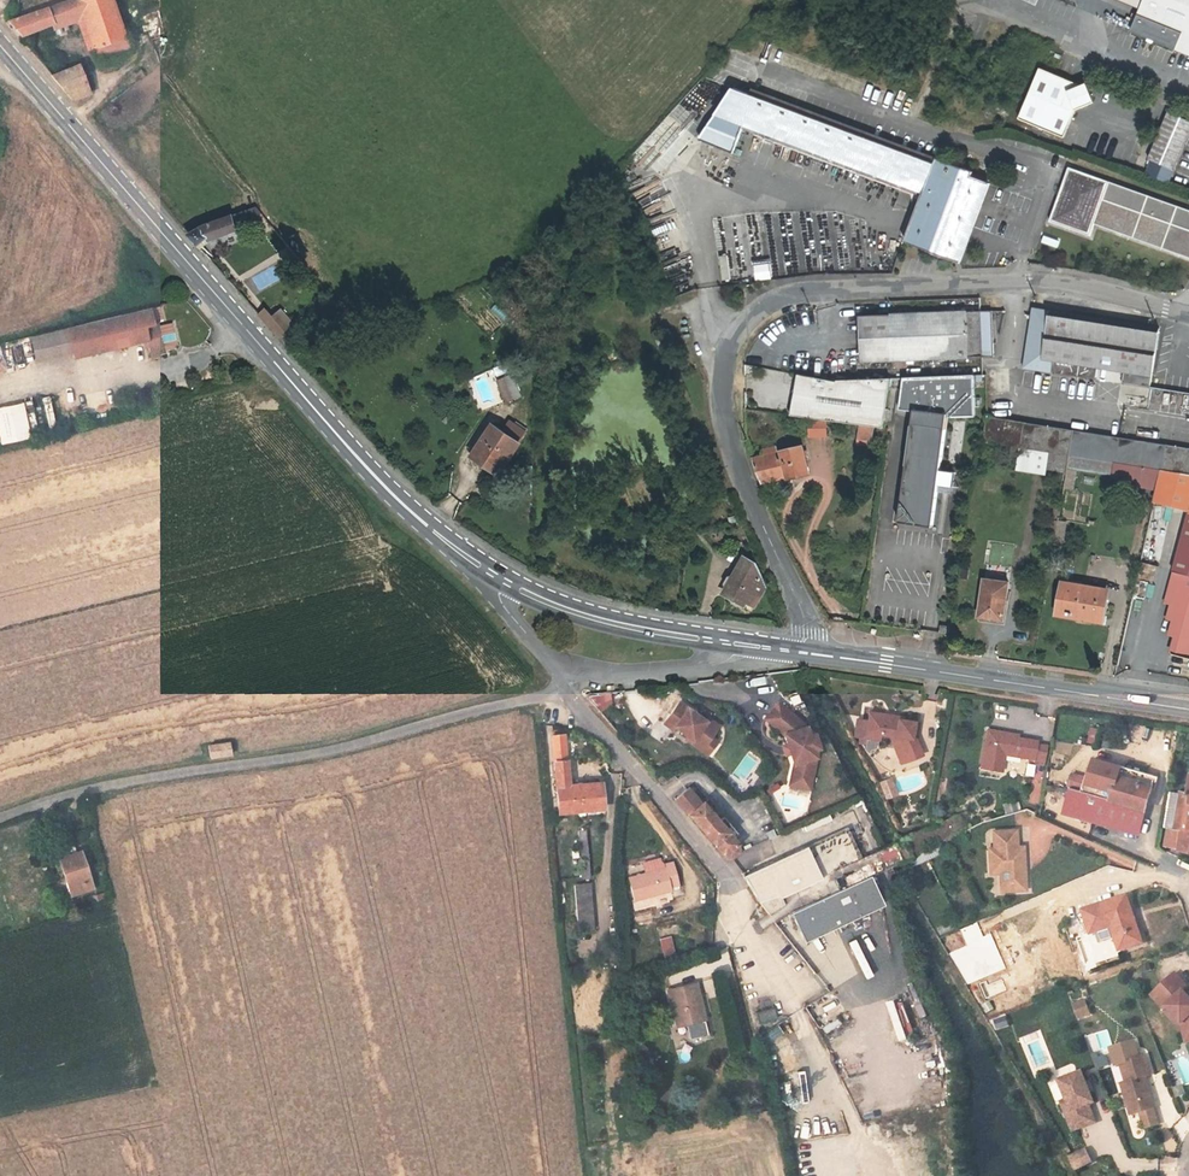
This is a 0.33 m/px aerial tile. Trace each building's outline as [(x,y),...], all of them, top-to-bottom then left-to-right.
[(111,0),(69,0),(10,20),(4,22),(16,35),(52,24),(54,30),(84,20),(100,59),(129,51),(111,0)] [(1131,34),(1188,56),(1188,0),(1144,0),(1131,34)] [(51,74),(73,98),(92,92),(81,65),(51,74)] [(1038,67),(1019,118),(1064,137),(1076,111),(1095,103),(1086,83),(1080,85),(1038,67)] [(736,87),(734,89),(698,139),(732,152),(744,124),(923,192),(904,242),(959,261),(990,183),(972,176),(973,172),(935,157),(933,162),(736,87)] [(1188,128),(1188,121),(1166,112),(1147,160),(1173,170),(1188,128)] [(1188,258),(1188,213),(1108,182),(1109,180),(1068,165),(1048,220),(1089,235),(1094,222),(1188,258)] [(256,218),(264,215),(257,207),(252,209),(256,218)] [(255,220),(250,210),(195,231),(189,234),(200,246),(210,236),(215,238),(246,227),(245,224),(255,220)] [(297,268),(303,263),(296,254),(290,258),(297,268)] [(770,262),(752,261),(752,279),(769,279),(770,262)] [(257,290),(274,283),(268,269),(252,276),(257,290)] [(1124,383),(1150,388),(1160,329),(1033,309),(1024,367),(1098,379),(1100,368),(1125,372),(1124,383)] [(282,337),(305,328),(295,316),(286,320),(281,313),(272,318),(265,310),(259,313),(281,338),(282,337)] [(71,335),(78,359),(78,361),(151,345),(156,363),(171,359),(171,357),(181,354),(183,350),(178,330),(165,333),(163,328),(169,327),(165,311),(71,335)] [(993,357),(993,356),(992,313),(992,312),(981,312),(862,314),(863,360),(982,357),(993,357)] [(41,369),(78,359),(71,335),(35,344),(41,369)] [(498,379),(507,401),(521,396),(512,373),(498,379)] [(792,415),(878,427),(884,427),(891,378),(838,380),(838,382),(816,377),(801,374),(792,415)] [(915,411),(900,523),(933,528),(939,485),(941,471),(948,417),(975,416),(974,375),(904,377),(900,409),(915,411)] [(0,406),(0,438),(1,444),(33,437),(25,401),(0,406)] [(988,416),(984,442),(1020,447),(1051,452),(1070,455),(1162,470),(1188,474),(1188,448),(988,416)] [(505,428),(523,440),(529,431),(510,419),(505,428)] [(505,428),(496,422),(475,455),(502,473),(523,440),(505,428)] [(860,426),(858,438),(873,441),(875,428),(860,426)] [(886,438),(887,438),(888,428),(884,427),(878,427),(878,429),(878,430),(878,431),(879,432),(879,433),(880,434),(880,435),(881,435),(881,436),(882,436),(883,437),(884,438),(885,438),(886,438)] [(873,441),(858,438),(857,444),(872,447),(873,441)] [(785,474),(786,479),(787,480),(811,474),(805,446),(779,452),(778,446),(763,450),(765,456),(753,458),(758,474),(760,480),(785,474)] [(1047,469),(1051,452),(1020,447),(1017,468),(1033,471),(1042,473),(1047,474),(1047,469)] [(1067,473),(1070,455),(1051,452),(1047,469),(1067,473)] [(1071,475),(1074,476),(1077,477),(1079,468),(1142,479),(1145,486),(1158,488),(1162,470),(1070,455),(1067,473),(1064,486),(1068,487),(1071,475)] [(1162,470),(1158,488),(1155,502),(1171,506),(1188,511),(1188,474),(1162,470)] [(939,485),(953,487),(955,472),(941,471),(939,485)] [(762,484),(786,479),(785,474),(760,480),(762,484)] [(1158,564),(1171,506),(1155,502),(1148,531),(1142,561),(1158,564)] [(1174,571),(1179,573),(1171,603),(1176,605),(1173,619),(1178,620),(1175,636),(1188,639),(1188,517),(1174,571)] [(754,575),(752,569),(749,565),(737,557),(719,590),(738,603),(754,575)] [(1179,573),(1174,571),(1165,602),(1171,603),(1179,573)] [(985,579),(979,616),(1000,620),(1006,583),(985,579)] [(1108,589),(1063,581),(1058,611),(1102,619),(1103,615),(1108,589)] [(1167,618),(1173,619),(1176,605),(1171,603),(1167,618)] [(1108,616),(1103,615),(1102,619),(1058,611),(1057,615),(1106,624),(1108,616)] [(1169,634),(1175,636),(1178,620),(1173,619),(1169,634)] [(950,636),(952,626),(942,625),(940,634),(950,636)] [(1175,636),(1171,653),(1188,657),(1188,639),(1175,636)] [(610,692),(592,693),(592,709),(611,708),(610,692)] [(674,726),(687,735),(702,747),(710,736),(718,726),(707,718),(705,721),(679,701),(663,722),(672,729),(674,726)] [(783,733),(786,745),(788,753),(792,764),(788,784),(796,786),(807,788),(809,779),(814,757),(812,750),(807,735),(805,727),(777,703),(764,718),(783,733)] [(888,736),(891,742),(900,763),(921,754),(914,739),(916,722),(888,719),(889,716),(866,714),(865,722),(856,721),(854,738),(863,739),(864,733),(888,736)] [(1002,771),(1005,754),(1006,750),(1015,751),(1015,755),(1034,759),(1033,762),(1044,764),(1047,746),(1037,745),(1037,741),(1018,738),(1019,735),(988,730),(982,768),(1002,771)] [(813,733),(807,735),(812,750),(818,748),(813,733)] [(863,739),(891,742),(888,736),(864,733),(863,739)] [(577,815),(583,814),(583,812),(602,810),(600,782),(568,785),(564,735),(551,736),(558,815),(577,813),(577,815)] [(702,747),(687,735),(685,738),(706,754),(716,741),(710,736),(702,747)] [(208,745),(209,758),(230,754),(230,744),(208,745)] [(1064,812),(1140,834),(1154,783),(1159,784),(1160,776),(1095,757),(1085,790),(1072,786),(1064,812)] [(744,780),(749,771),(739,765),(734,774),(744,780)] [(656,777),(662,784),(666,781),(660,774),(656,777)] [(883,799),(896,794),(888,776),(876,781),(883,799)] [(739,845),(721,824),(688,785),(674,798),(725,858),(730,859),(739,852),(740,851),(739,845)] [(1183,829),(1179,850),(1188,852),(1188,792),(1188,793),(1181,791),(1174,828),(1183,829)] [(586,829),(577,829),(582,879),(590,878),(586,829)] [(783,899),(861,860),(848,829),(809,848),(745,877),(758,901),(769,915),(786,905),(783,899)] [(999,872),(1000,877),(1008,876),(1009,890),(1025,888),(1024,865),(1020,865),(1019,858),(1023,858),(1023,846),(1017,846),(1016,829),(993,831),(993,847),(988,847),(990,872),(999,872)] [(941,841),(934,844),(913,857),(910,857),(910,865),(931,855),(946,848),(943,840),(941,841)] [(872,851),(874,864),(894,860),(891,847),(872,851)] [(79,853),(57,859),(68,897),(90,891),(79,853)] [(641,864),(644,873),(628,877),(634,900),(670,891),(669,888),(678,886),(671,862),(662,865),(657,859),(641,864)] [(869,876),(790,913),(804,942),(883,906),(869,876)] [(1000,890),(1009,890),(1008,876),(1000,877),(1000,890)] [(590,883),(574,884),(578,931),(594,930),(590,883)] [(1060,896),(1043,901),(1048,918),(1065,913),(1060,896)] [(1084,911),(1091,933),(1095,932),(1111,927),(1115,937),(1119,951),(1144,942),(1128,896),(1084,911)] [(636,926),(651,925),(651,914),(635,915),(636,926)] [(977,923),(961,930),(967,945),(949,954),(967,985),(1005,968),(990,934),(983,937),(977,923)] [(1111,927),(1095,932),(1099,942),(1115,937),(1111,927)] [(857,975),(866,972),(853,934),(845,936),(857,975)] [(660,956),(673,954),(670,935),(657,937),(660,956)] [(1038,942),(1050,979),(1070,973),(1057,936),(1038,942)] [(1178,984),(1184,991),(1188,987),(1175,973),(1163,984),(1170,992),(1178,984)] [(696,983),(667,990),(676,1026),(705,1018),(696,983)] [(1184,991),(1178,984),(1170,992),(1163,984),(1152,994),(1165,1008),(1167,1007),(1182,1023),(1184,1032),(1188,1031),(1188,996),(1184,991)] [(1090,1013),(1085,1001),(1074,1005),(1079,1018),(1090,1013)] [(909,1003),(895,1008),(905,1039),(920,1034),(909,1003)] [(757,1011),(759,1022),(773,1020),(771,1009),(757,1011)] [(1087,1036),(1091,1052),(1112,1046),(1107,1029),(1087,1036)] [(1117,1065),(1122,1063),(1141,1057),(1135,1040),(1112,1048),(1117,1065)] [(809,1085),(818,1082),(802,1043),(793,1047),(809,1085)] [(678,1052),(680,1061),(689,1059),(687,1049),(678,1052)] [(1036,1062),(1049,1057),(1046,1050),(1033,1054),(1036,1062)] [(1091,1053),(1094,1070),(1107,1068),(1104,1051),(1091,1053)] [(1130,1090),(1126,1091),(1133,1114),(1141,1112),(1156,1107),(1147,1076),(1153,1074),(1146,1055),(1141,1057),(1122,1063),(1128,1081),(1130,1090)] [(601,1069),(600,1059),(590,1059),(591,1069),(601,1069)] [(1073,1111),(1067,1113),(1074,1130),(1097,1121),(1090,1105),(1095,1103),(1091,1092),(1088,1084),(1083,1072),(1061,1082),(1068,1100),(1073,1111)] [(1181,1085),(1171,1088),(1174,1098),(1184,1094),(1181,1085)] [(1063,1102),(1067,1113),(1073,1111),(1068,1100),(1063,1102)] [(1141,1112),(1146,1128),(1161,1123),(1156,1107),(1141,1112)] [(1078,1170),(1094,1162),(1088,1150),(1072,1158),(1078,1170)]
